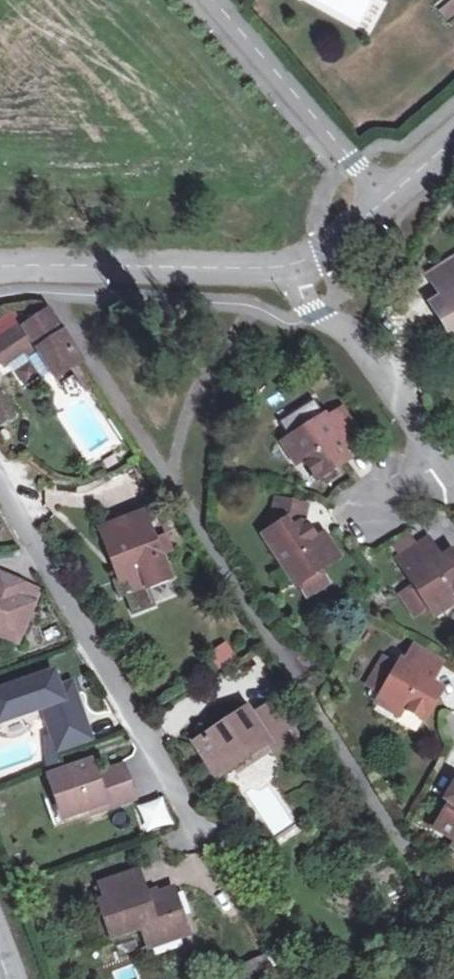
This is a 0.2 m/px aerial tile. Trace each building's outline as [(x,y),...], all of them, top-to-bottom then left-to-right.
[(426,275),(441,296),(428,305),(447,333),(453,335),(453,257),(426,275)] [(21,325),(0,338),(0,364),(26,347),(23,342),(29,338),(33,344),(55,377),(80,361),(47,311),(22,327),(21,325)] [(21,325),(17,319),(0,329),(0,338),(21,325)] [(23,342),(26,347),(33,344),(29,338),(23,342)] [(11,418),(0,398),(0,424),(11,418)] [(345,463),(338,452),(358,439),(341,412),(327,420),(325,418),(314,402),(281,424),(291,440),(318,480),(345,463)] [(303,459),(291,440),(284,444),(297,464),(303,459)] [(343,449),(338,452),(345,463),(350,460),(343,449)] [(319,569),(331,561),(319,540),(310,524),(303,521),(307,504),(279,499),(272,526),(275,531),(267,535),(296,583),(300,580),(309,595),(328,583),(319,569)] [(129,580),(135,595),(170,582),(160,555),(153,540),(143,512),(99,529),(120,584),(129,580)] [(163,536),(153,540),(160,555),(169,552),(163,536)] [(319,540),(331,561),(339,557),(325,536),(319,540)] [(431,610),(450,598),(453,595),(453,559),(447,564),(444,559),(432,540),(401,560),(410,574),(408,575),(417,588),(401,597),(413,616),(428,607),(431,610)] [(453,559),(453,552),(444,559),(447,564),(453,559)] [(19,641),(37,602),(19,594),(12,591),(17,579),(1,572),(0,573),(0,633),(19,641)] [(12,591),(19,594),(24,582),(17,579),(12,591)] [(170,582),(135,595),(138,603),(173,589),(170,582)] [(431,610),(435,617),(453,605),(453,604),(450,598),(431,610)] [(228,643),(209,652),(219,670),(237,660),(228,643)] [(381,693),(379,696),(398,707),(421,721),(437,693),(427,686),(431,681),(441,664),(414,647),(405,662),(401,659),(393,672),(379,664),(367,684),(381,693)] [(61,704),(56,692),(50,675),(0,692),(0,726),(39,712),(54,754),(88,742),(72,700),(61,704)] [(427,686),(437,693),(441,687),(431,681),(427,686)] [(56,692),(61,704),(72,700),(67,688),(56,692)] [(398,707),(379,696),(375,703),(394,715),(398,707)] [(215,776),(230,766),(265,743),(269,749),(270,751),(294,736),(272,702),(249,717),(245,710),(194,744),(215,776)] [(265,743),(230,766),(233,772),(269,749),(265,743)] [(47,778),(54,799),(61,796),(69,819),(104,807),(106,810),(130,800),(120,771),(94,779),(89,764),(47,778)] [(445,795),(451,798),(436,825),(453,835),(453,779),(445,795)] [(61,796),(54,799),(62,821),(69,819),(61,796)] [(139,807),(147,834),(174,827),(166,799),(139,807)] [(135,870),(99,882),(105,899),(97,901),(109,938),(140,927),(147,948),(186,935),(171,891),(145,899),(135,870)] [(90,903),(102,940),(109,938),(97,901),(90,903)] [(393,972),(404,967),(396,951),(385,956),(393,972)] [(263,961),(246,968),(251,978),(271,978),(263,961)]
